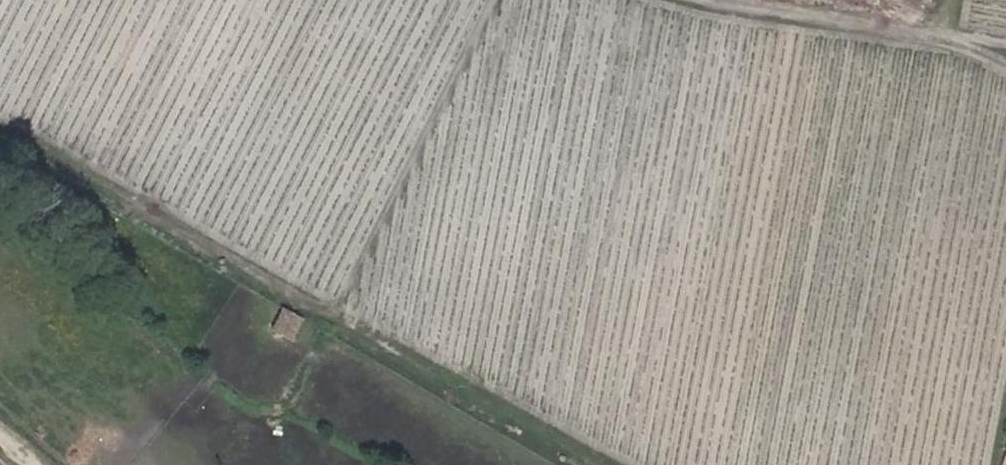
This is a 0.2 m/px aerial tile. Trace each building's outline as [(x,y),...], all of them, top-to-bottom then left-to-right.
[(289,341),(299,320),(280,310),(269,332),(289,341)]
